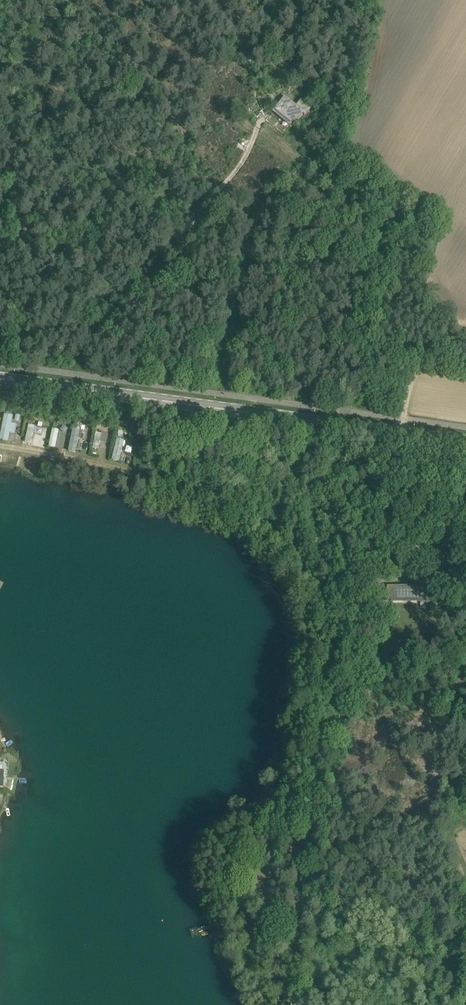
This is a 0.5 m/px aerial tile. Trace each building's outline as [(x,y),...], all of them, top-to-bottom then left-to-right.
[(295,105),(284,97),(283,98),(284,98),(279,104),(279,103),(278,104),(279,104),(275,110),(274,109),(274,110),(291,124),(301,112),(304,115),(310,107),(299,98),(295,105)] [(8,440),(10,432),(15,433),(17,424),(11,423),(13,415),(5,413),(0,434),(0,438),(8,440)] [(24,442),(30,444),(33,432),(41,434),(43,428),(28,424),(24,442)] [(55,447),(59,429),(53,428),(48,445),(55,447)] [(98,450),(100,441),(107,442),(108,433),(95,431),(93,449),(98,450)] [(113,460),(120,461),(123,439),(115,439),(113,460)] [(394,537),(385,536),(384,543),(393,544),(394,537)] [(433,555),(441,563),(451,554),(443,545),(433,555)] [(460,584),(465,578),(465,570),(459,563),(449,572),(460,584)] [(422,586),(393,584),(392,599),(421,601),(421,603),(429,604),(430,590),(422,590),(422,586)] [(448,670),(458,671),(459,660),(449,659),(448,670)] [(456,692),(463,692),(465,679),(458,678),(456,692)] [(270,871),(252,871),(252,882),(270,882),(270,871)]
